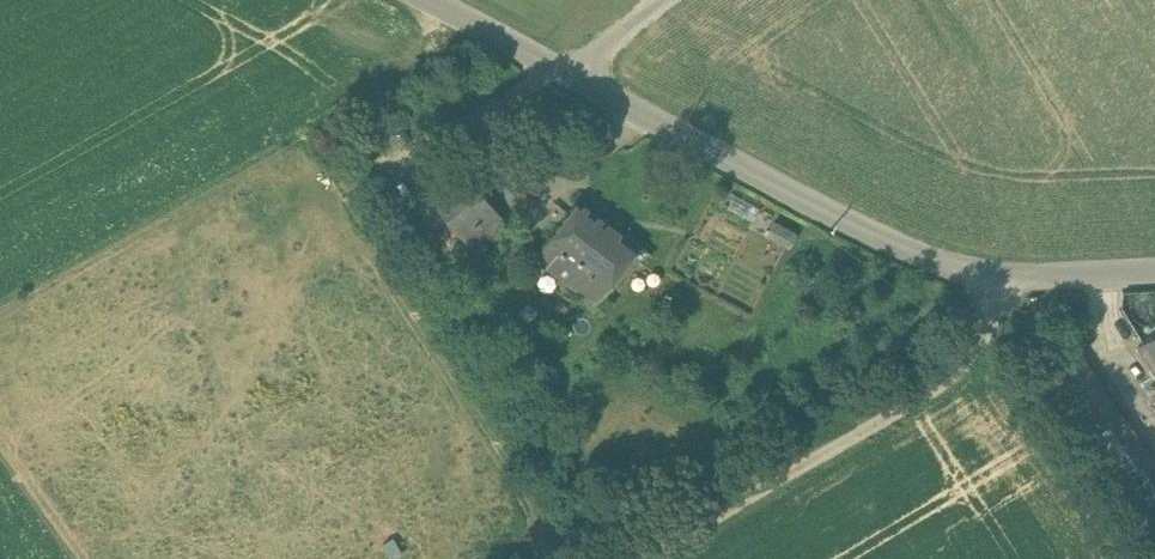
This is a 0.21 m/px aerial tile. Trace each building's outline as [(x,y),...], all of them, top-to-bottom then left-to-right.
[(527,151),(514,135),(504,143),(517,159),(527,151)] [(481,191),(463,169),(430,196),(450,221),(463,237),(476,254),(510,227),(481,191)] [(450,221),(430,196),(413,210),(433,235),(434,234),(450,221)] [(641,246),(581,200),(536,258),(596,304),(641,246)] [(463,237),(450,221),(434,234),(448,250),(463,237)] [(785,248),(789,250),(798,235),(775,223),(766,238),(785,248)] [(1140,345),(1154,370),(1154,335),(1140,345)] [(1122,415),(1089,437),(1105,461),(1138,439),(1122,415)] [(1089,437),(1089,436),(1080,443),(1110,488),(1139,470),(1152,460),(1138,439),(1105,461),(1089,437)]
